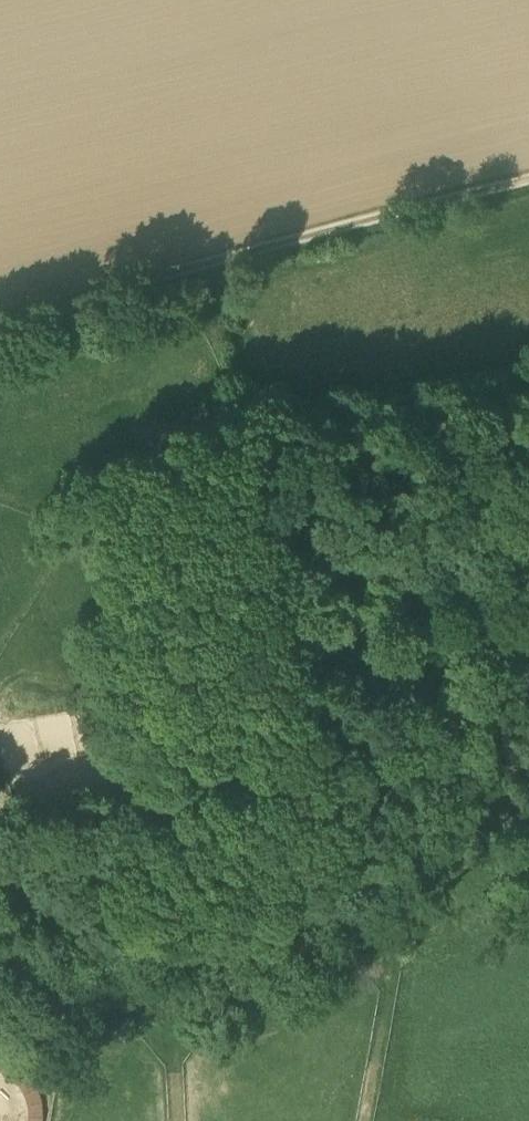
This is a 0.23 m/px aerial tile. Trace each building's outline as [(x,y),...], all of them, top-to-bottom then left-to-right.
[(7,1082),(17,1094),(23,1110),(22,1120),(38,1120),(45,1118),(44,1100),(30,1073),(7,1057),(0,1055),(0,1079),(7,1082)]
